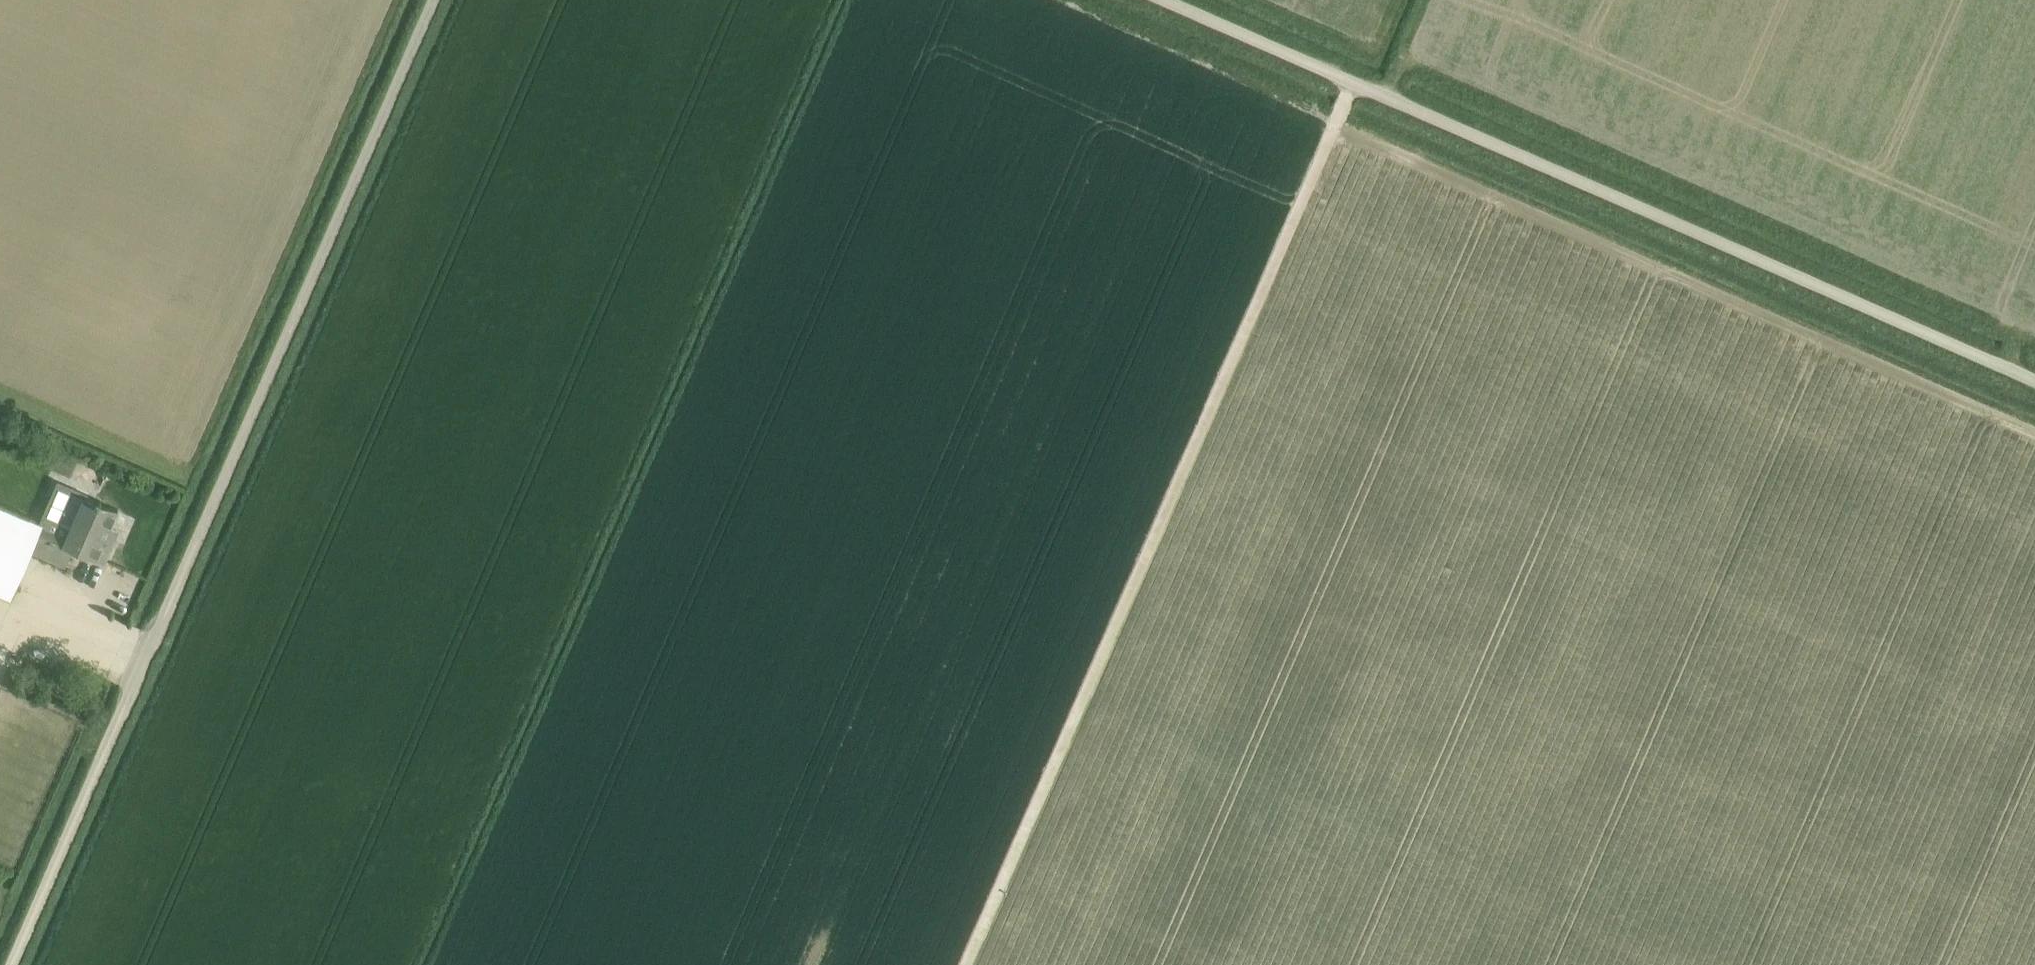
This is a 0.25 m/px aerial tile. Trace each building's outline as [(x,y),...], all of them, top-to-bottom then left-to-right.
[(78,512),(67,537),(41,525),(42,523),(0,504),(0,591),(10,595),(30,549),(58,561),(65,544),(105,561),(114,540),(107,537),(118,510),(100,502),(101,500),(97,499),(96,500),(85,496),(78,512)]
